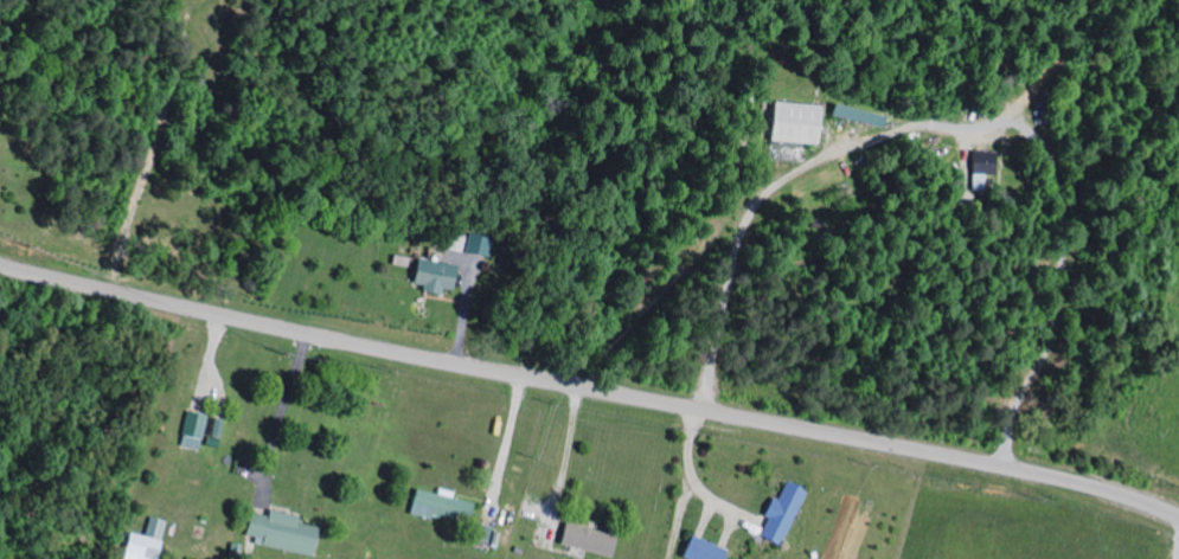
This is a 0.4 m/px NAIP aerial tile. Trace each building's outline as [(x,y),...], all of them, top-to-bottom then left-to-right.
[(825,145),(827,105),(779,103),(777,143),(825,145)] [(998,176),(998,152),(972,152),(972,175),(998,176)] [(447,295),(448,290),(462,292),(465,266),(423,261),(420,285),(428,286),(427,293),(447,295)] [(202,450),(211,416),(189,410),(181,444),(202,450)] [(761,536),(782,546),(808,490),(786,479),(768,518),(769,518),(761,536)] [(435,518),(436,517),(474,523),(477,500),(419,492),(415,515),(435,518)] [(305,516),(273,510),(272,517),(256,514),(251,536),(266,539),(265,547),(320,557),(325,528),(303,524),(305,516)] [(150,516),(144,536),(131,532),(123,558),(158,558),(169,522),(150,516)] [(561,544),(616,557),(621,536),(567,523),(561,544)] [(691,558),(730,558),(733,552),(696,535),(686,557),(691,558)]
